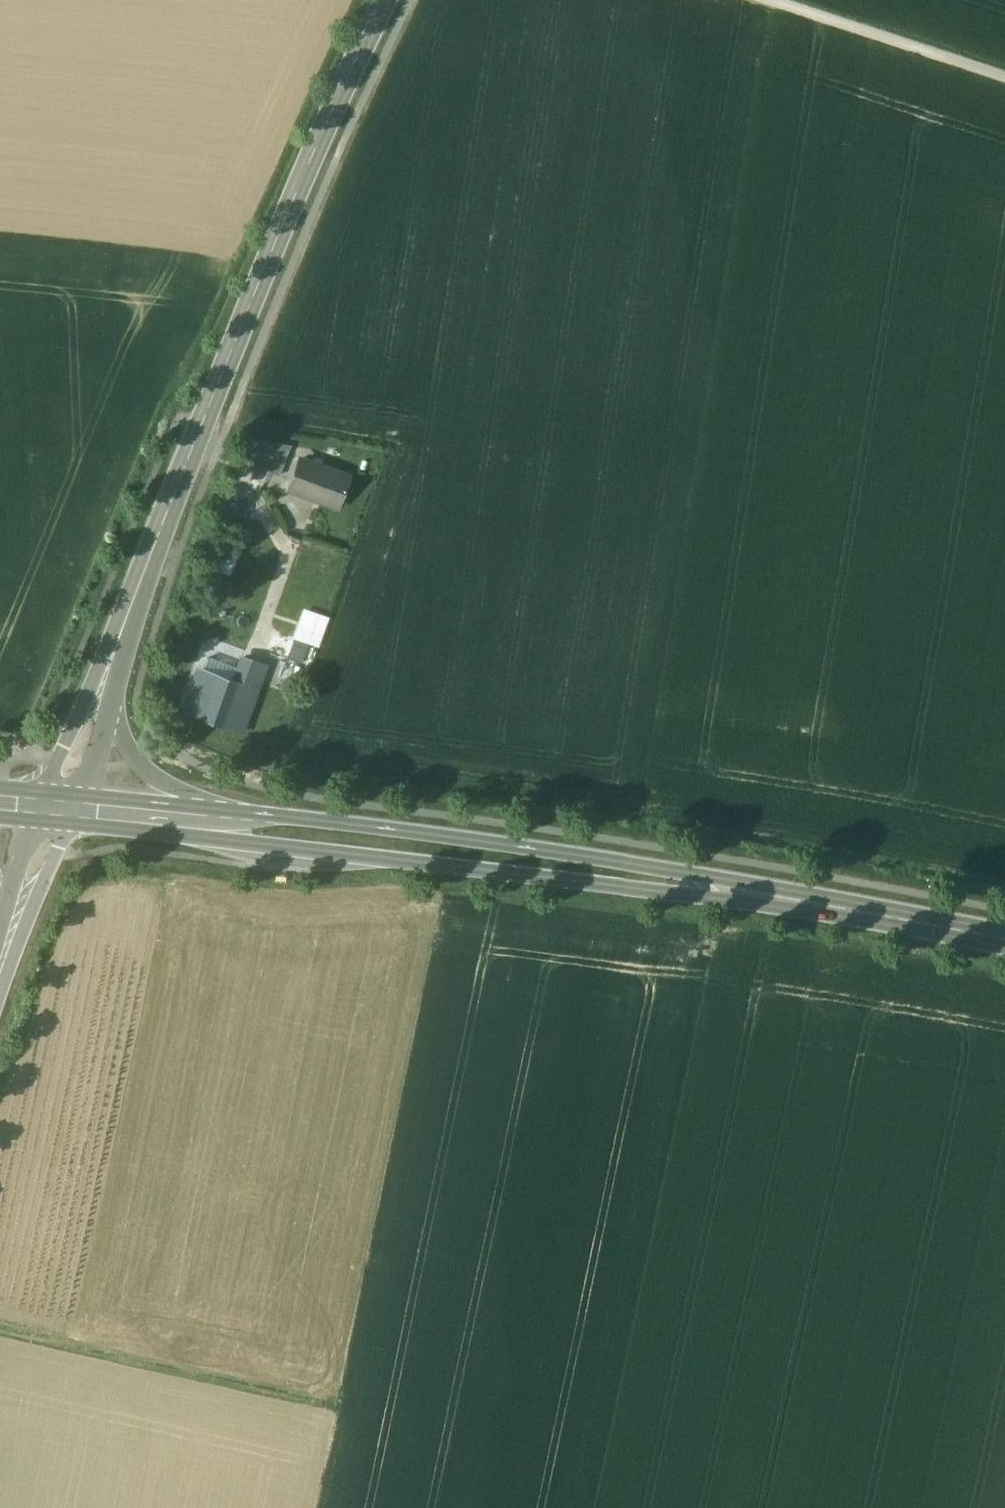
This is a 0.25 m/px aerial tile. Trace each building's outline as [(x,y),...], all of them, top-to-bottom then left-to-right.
[(290,444),(250,437),(243,455),(278,474),(290,444)] [(347,477),(301,460),(291,487),(337,504),(347,477)] [(240,546),(226,541),(216,569),(230,574),(240,546)] [(309,643),(319,647),(330,617),(304,608),(293,637),(296,638),(309,643)] [(309,643),(296,638),(288,658),(301,663),(309,643)] [(239,684),(235,683),(222,723),(239,729),(260,668),(246,663),(239,684)] [(235,683),(202,671),(188,710),(222,723),(235,683)]
